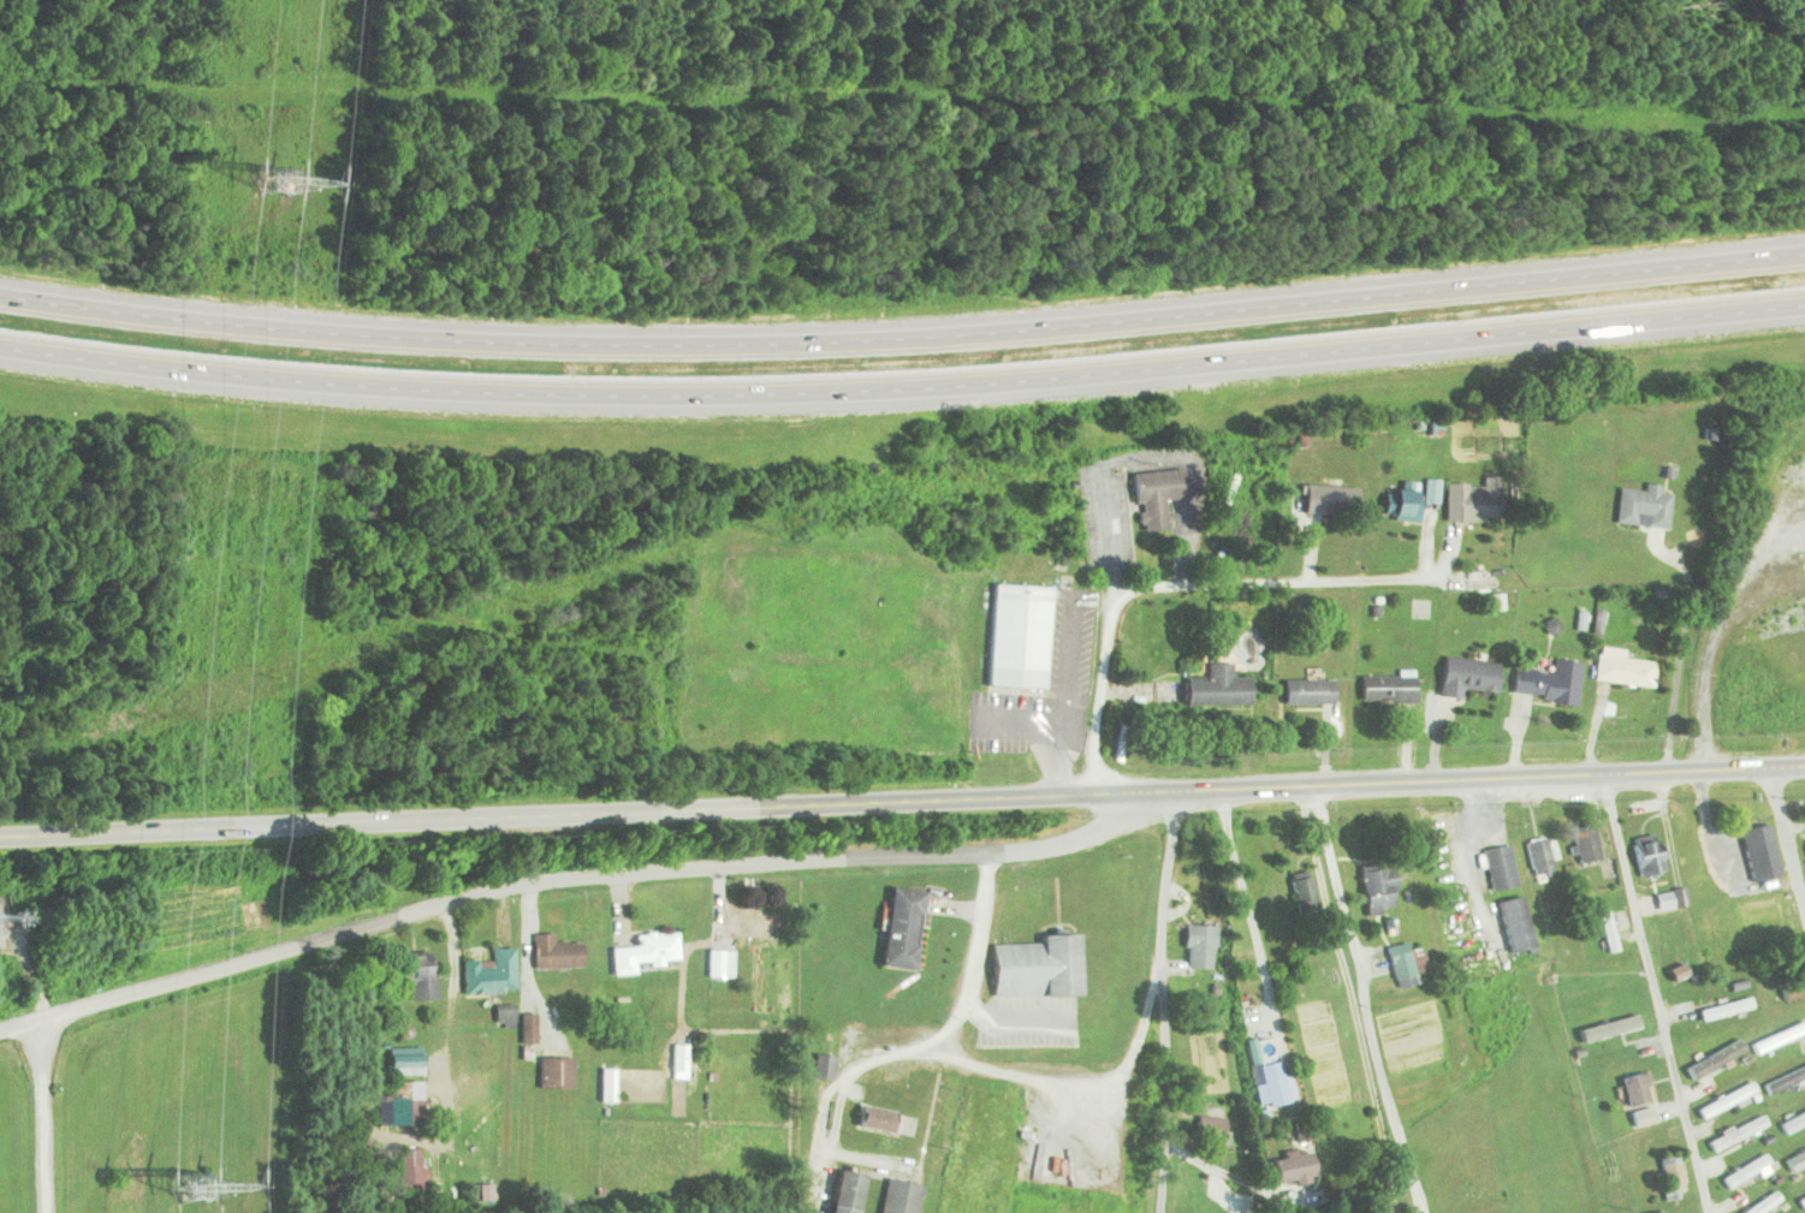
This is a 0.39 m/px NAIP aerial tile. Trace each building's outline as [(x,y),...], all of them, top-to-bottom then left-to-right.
[(1226,310),(1226,303),(1192,307),(1192,314),(1226,310)] [(1133,472),(1136,531),(1164,529),(1162,499),(1185,498),(1183,469),(1133,472)] [(1446,484),(1445,521),(1499,522),(1500,477),(1483,476),(1482,485),(1446,484)] [(1618,488),(1615,523),(1667,528),(1670,495),(1659,494),(1660,485),(1645,483),(1645,491),(1618,488)] [(1354,487),(1301,486),(1300,514),(1353,515),(1354,487)] [(1382,491),(1382,521),(1419,521),(1419,491),(1382,491)] [(1047,587),(991,584),(986,687),(1042,689),(1047,587)] [(1623,658),(1624,650),(1598,647),(1594,680),(1651,686),(1654,662),(1623,658)] [(1573,704),(1579,663),(1554,659),(1551,672),(1514,667),(1510,694),(1573,704)] [(1249,677),(1231,677),(1230,664),(1207,664),(1207,678),(1183,678),(1183,705),(1249,704),(1249,677)] [(1359,702),(1412,702),(1412,676),(1359,676),(1359,702)] [(1331,704),(1331,680),(1281,680),(1281,704),(1331,704)] [(1600,858),(1592,823),(1570,829),(1579,863),(1600,858)] [(1758,828),(1734,828),(1734,865),(1758,865),(1758,828)] [(1551,872),(1545,837),(1525,841),(1532,875),(1551,872)] [(1663,872),(1655,839),(1632,844),(1639,877),(1663,872)] [(1490,891),(1515,886),(1508,845),(1482,849),(1490,891)] [(1359,866),(1364,912),(1395,909),(1390,863),(1359,866)] [(1314,910),(1310,876),(1291,878),(1295,912),(1314,910)] [(889,889),(878,967),(913,971),(923,893),(889,889)] [(1509,954),(1532,948),(1520,896),(1496,902),(1509,954)] [(1597,914),(1606,953),(1617,950),(1608,911),(1597,914)] [(1211,970),(1212,926),(1183,926),(1183,969),(1211,970)] [(636,948),(610,948),(611,976),(634,975),(634,967),(661,966),(661,962),(676,961),(675,933),(635,934),(636,948)] [(551,944),(551,934),(531,934),(532,969),(579,968),(578,943),(551,944)] [(1075,935),(1039,935),(1039,944),(990,944),(991,997),(1076,996),(1075,935)] [(1385,946),(1397,989),(1416,984),(1413,973),(1425,969),(1420,948),(1407,952),(1404,941),(1385,946)] [(489,960),(461,960),(461,994),(512,994),(512,948),(489,948),(489,960)] [(731,978),(731,950),(711,950),(711,978),(731,978)] [(407,983),(407,1001),(433,1001),(432,956),(405,957),(405,966),(398,967),(399,983),(407,983)] [(1687,975),(1681,963),(1667,970),(1673,982),(1687,975)] [(1752,1008),(1749,996),(1697,1011),(1701,1022),(1752,1008)] [(493,1027),(511,1028),(512,1008),(495,1007),(493,1027)] [(534,1014),(519,1014),(519,1044),(534,1044),(534,1014)] [(1754,1054),(1804,1033),(1804,1027),(1803,1021),(1749,1044),(1754,1054)] [(1598,1033),(1601,1044),(1635,1035),(1632,1024),(1598,1033)] [(1685,1068),(1691,1079),(1744,1051),(1738,1040),(1685,1068)] [(684,1046),(671,1046),(671,1071),(684,1071),(684,1046)] [(831,1056),(811,1056),(811,1078),(831,1078),(831,1056)] [(571,1089),(571,1058),(538,1058),(538,1089),(571,1089)] [(1294,1101),(1289,1073),(1282,1074),(1280,1062),(1258,1066),(1266,1106),(1294,1101)] [(1620,1078),(1627,1107),(1652,1100),(1644,1072),(1620,1078)] [(1755,1094),(1750,1082),(1695,1108),(1701,1120),(1755,1094)] [(425,1101),(417,1101),(417,1083),(379,1083),(378,1124),(425,1125),(425,1101)] [(888,1133),(892,1113),(860,1107),(856,1127),(888,1133)] [(1780,1139),(1804,1126),(1804,1110),(1773,1127),(1780,1139)] [(1200,1146),(1224,1146),(1224,1118),(1200,1118),(1200,1146)] [(1293,1123),(1295,1141),(1308,1140),(1307,1122),(1293,1123)] [(398,1149),(398,1192),(427,1192),(427,1169),(419,1169),(419,1149),(398,1149)] [(1790,1172),(1804,1164),(1804,1150),(1784,1161),(1790,1172)] [(387,1151),(376,1151),(376,1188),(387,1188),(387,1151)] [(1309,1152),(1271,1157),(1274,1185),(1313,1179),(1309,1152)] [(1656,1158),(1667,1201),(1687,1196),(1677,1153),(1656,1158)] [(1768,1165),(1763,1155),(1720,1179),(1726,1189),(1768,1165)] [(860,1176),(834,1171),(827,1212),(854,1212),(860,1176)] [(919,1186),(884,1179),(878,1212),(914,1212),(919,1186)] [(1779,1201),(1773,1192),(1741,1212),(1762,1212),(1779,1201)] [(1797,1200),(1802,1210),(1804,1208),(1804,1196),(1797,1200)]
